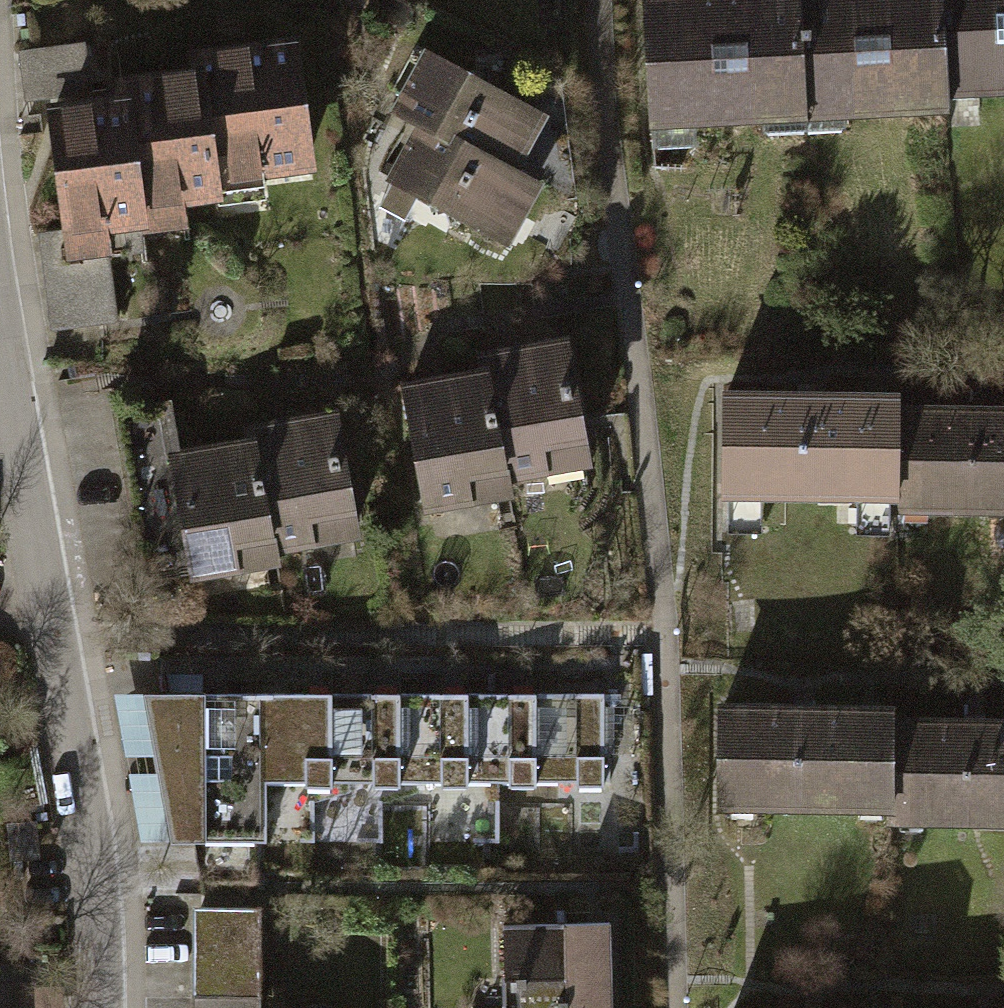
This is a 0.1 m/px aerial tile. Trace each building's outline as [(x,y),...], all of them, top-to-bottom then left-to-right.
[(792,0),(738,0),(631,7),(640,143),(801,132),(792,0)] [(801,132),(942,123),(941,108),(933,0),(792,0),(801,132)] [(941,108),(1003,103),(1003,0),(933,0),(941,108)] [(115,104),(81,108),(74,50),(12,58),(19,116),(36,114),(51,240),(31,242),(42,338),(106,330),(96,247),(176,238),(174,216),(202,213),(200,193),(302,181),(286,48),(184,60),(186,77),(113,86),(115,104)] [(537,128),(412,64),(381,123),(404,135),(506,188),(537,128)] [(506,188),(404,135),(372,196),(500,262),(532,201),(506,188)] [(470,363),(473,376),(495,493),(579,477),(554,347),(470,363)] [(495,493),(473,376),(382,394),(408,525),(498,508),(495,493)] [(889,415),(889,399),(705,400),(706,508),(890,506),(889,415)] [(242,429),(244,439),(266,558),(349,543),(324,413),(242,429)] [(889,415),(890,506),(890,520),(1003,519),(1003,414),(889,415)] [(266,558),(244,439),(153,456),(147,422),(115,428),(140,555),(171,549),(178,588),(269,571),(266,558)] [(458,793),(530,793),(529,695),(457,696),(458,793)] [(609,695),(529,695),(530,793),(610,792),(609,695)] [(377,794),(385,794),(384,696),(313,697),(314,795),(305,795),(306,846),(377,845),(377,794)] [(385,794),(458,793),(457,696),(384,696),(385,794)] [(305,883),(306,846),(305,795),(314,795),(313,697),(106,697),(132,845),(191,844),(190,884),(305,883)] [(887,727),(887,711),(703,711),(703,818),(887,818),(887,727)] [(887,727),(887,818),(887,832),(1003,832),(1003,727),(887,727)] [(251,913),(185,913),(184,1007),(250,1007),(251,913)] [(592,933),(483,934),(484,983),(494,983),(495,1007),(593,1007),(592,933)]
